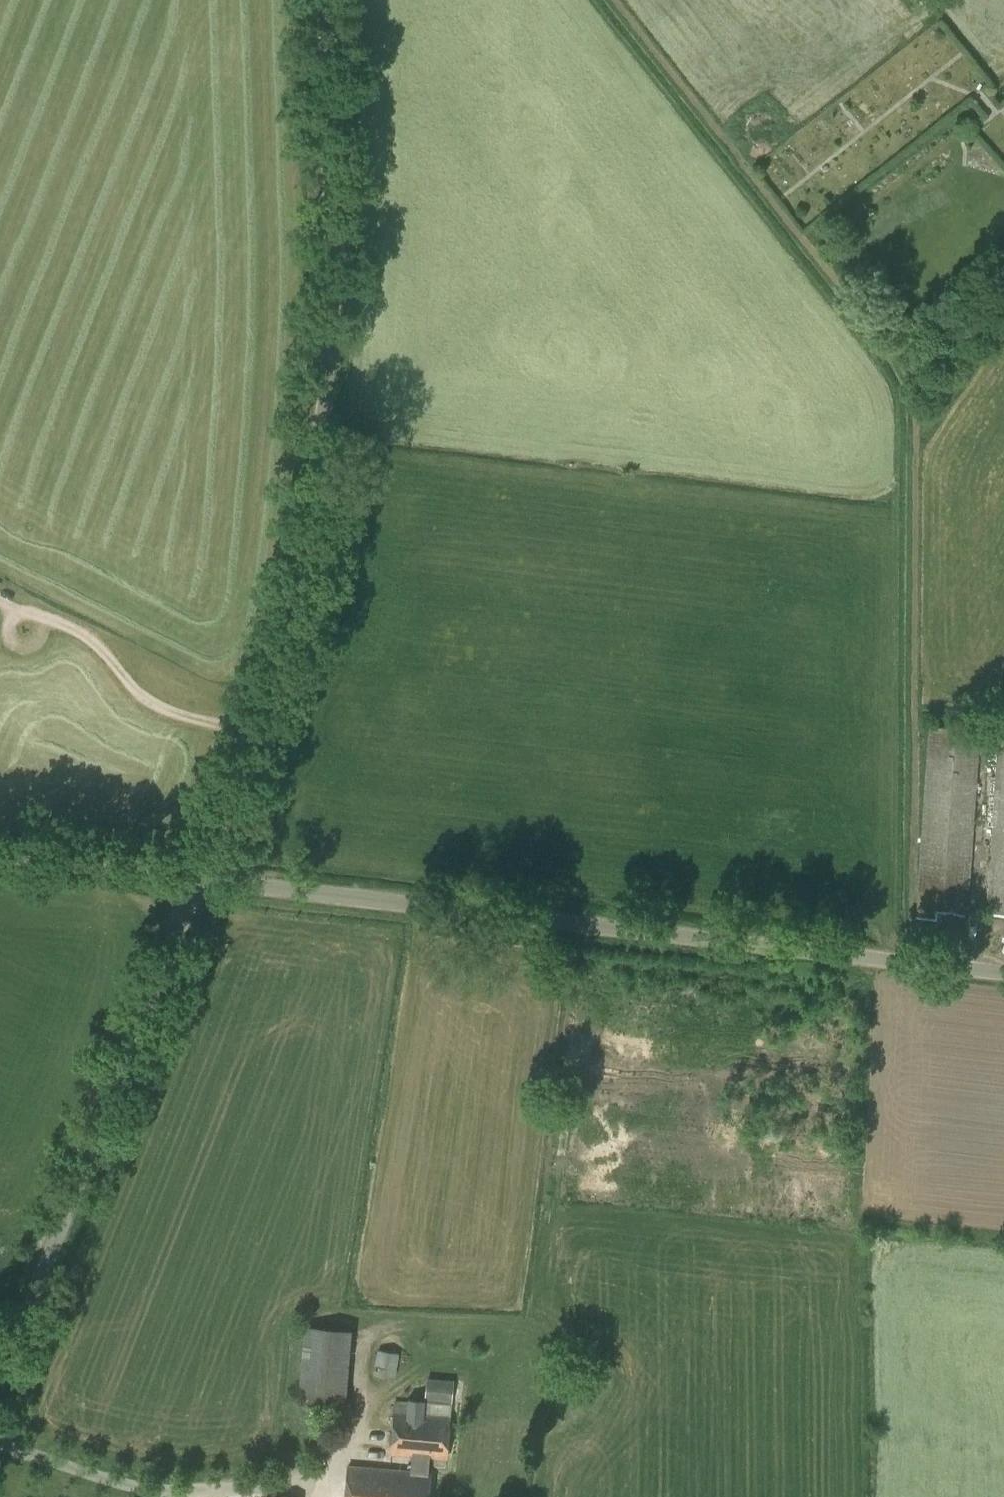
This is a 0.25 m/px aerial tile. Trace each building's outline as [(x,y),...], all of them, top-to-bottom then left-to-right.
[(973,96),(960,106),(972,122),(985,113),(973,96)] [(1003,915),(1003,730),(999,730),(1000,729),(979,728),(979,729),(928,726),(916,917),(936,918),(937,910),(953,911),(953,913),(958,914),(958,915),(964,916),(965,912),(968,913),(979,750),(997,752),(985,914),(1003,915)] [(297,1404),(345,1408),(352,1329),(304,1325),(297,1404)] [(377,1349),(373,1373),(396,1377),(399,1353),(377,1349)] [(410,1471),(348,1466),(345,1496),(428,1496),(430,1473),(428,1472),(429,1458),(448,1459),(451,1416),(454,1379),(426,1377),(424,1400),(407,1398),(406,1411),(393,1410),(389,1455),(411,1457),(410,1471)]
